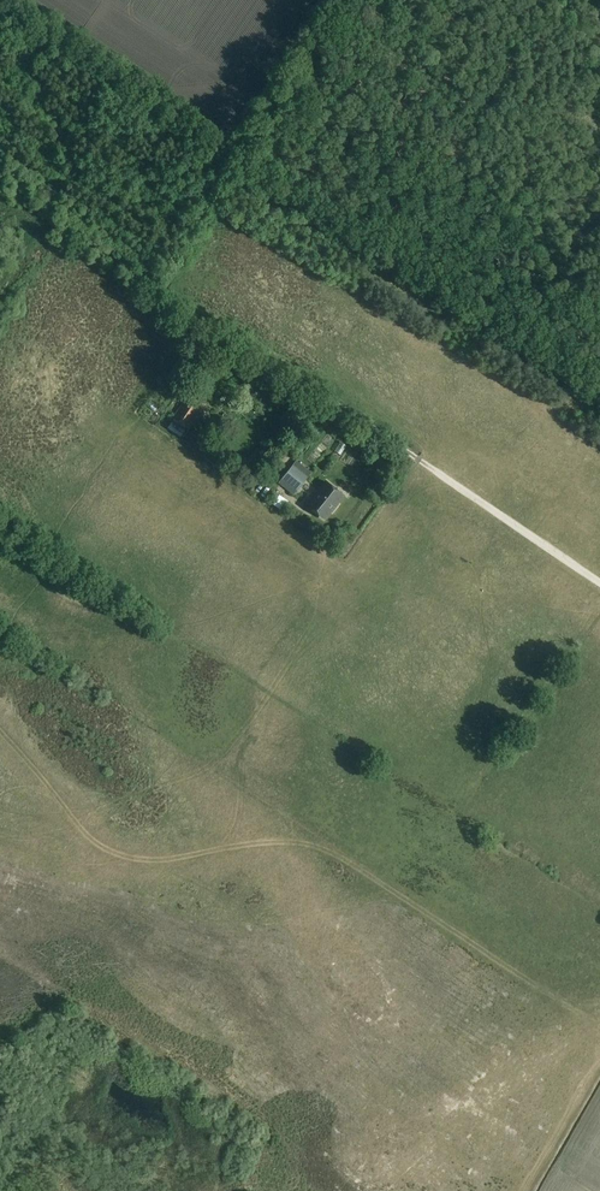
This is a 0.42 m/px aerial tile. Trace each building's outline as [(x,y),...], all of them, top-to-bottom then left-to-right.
[(184,380),(191,370),(182,365),(176,374),(184,380)] [(203,398),(194,392),(192,396),(189,394),(173,419),(187,429),(205,403),(201,400),(203,398)] [(185,430),(171,421),(167,427),(180,437),(185,430)] [(298,490),(312,473),(297,461),(283,478),(298,490)] [(271,481),(283,495),(288,490),(276,476),(271,481)] [(311,494),(303,503),(324,521),(345,495),(325,480),(313,495),(311,494)] [(280,499),(284,495),(269,481),(265,486),(280,499)] [(253,510),(264,518),(270,509),(259,501),(253,510)]
